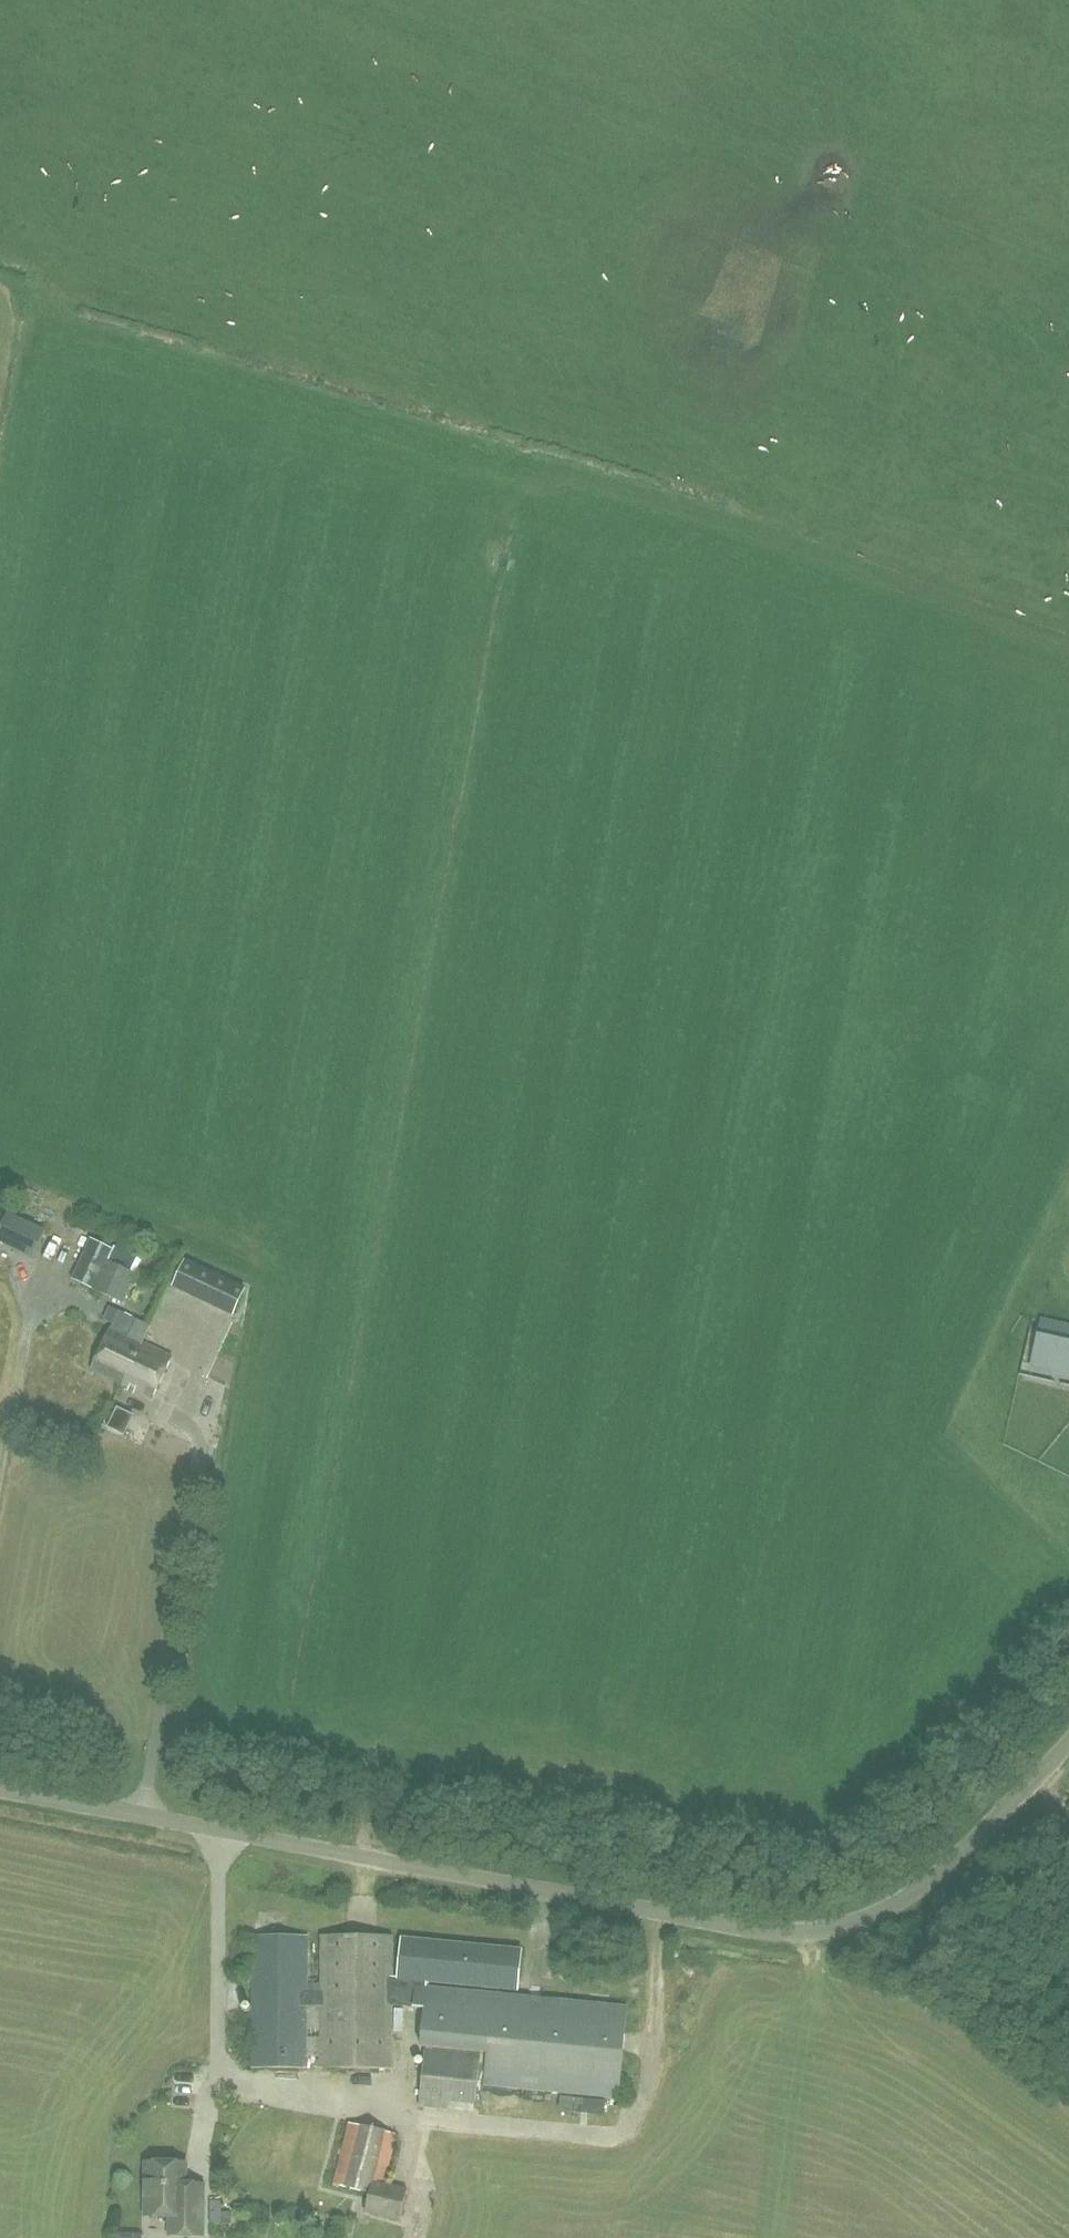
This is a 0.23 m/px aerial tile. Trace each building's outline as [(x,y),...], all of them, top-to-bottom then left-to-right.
[(26,1245),(51,1247),(52,1232),(28,1230),(26,1245)] [(124,1304),(137,1276),(142,1263),(99,1245),(81,1284),(93,1289),(124,1304)] [(232,1316),(244,1289),(197,1269),(200,1261),(183,1255),(169,1288),(179,1291),(178,1294),(232,1316)] [(113,1331),(121,1313),(118,1312),(91,1371),(122,1385),(142,1344),(113,1331)] [(142,1344),(142,1343),(149,1326),(121,1313),(113,1331),(142,1344)] [(1039,1334),(1033,1356),(1068,1364),(1068,1341),(1039,1334)] [(142,1343),(142,1344),(122,1385),(152,1399),(172,1357),(142,1343)] [(323,1934),(322,1982),(309,1982),(309,1935),(254,1934),(253,2067),(309,2068),(309,2061),(318,2061),(318,2067),(321,2067),(321,2068),(393,2068),(393,2005),(414,2007),(425,2008),(422,2047),(425,2047),(454,2050),(487,2054),(486,2085),(619,2098),(628,2007),(428,1987),(428,1982),(516,1990),(520,1949),(401,1938),(401,1940),(397,1977),(393,1977),(394,1940),(394,1935),(323,1934)] [(448,2108),(449,2100),(454,2050),(425,2047),(419,2105),(448,2108)] [(399,2221),(407,2190),(384,2184),(396,2134),(350,2122),(334,2185),(371,2194),(367,2213),(399,2221)] [(204,2236),(204,2185),(186,2185),(186,2163),(146,2163),(146,2217),(171,2217),(171,2236),(204,2236)]
